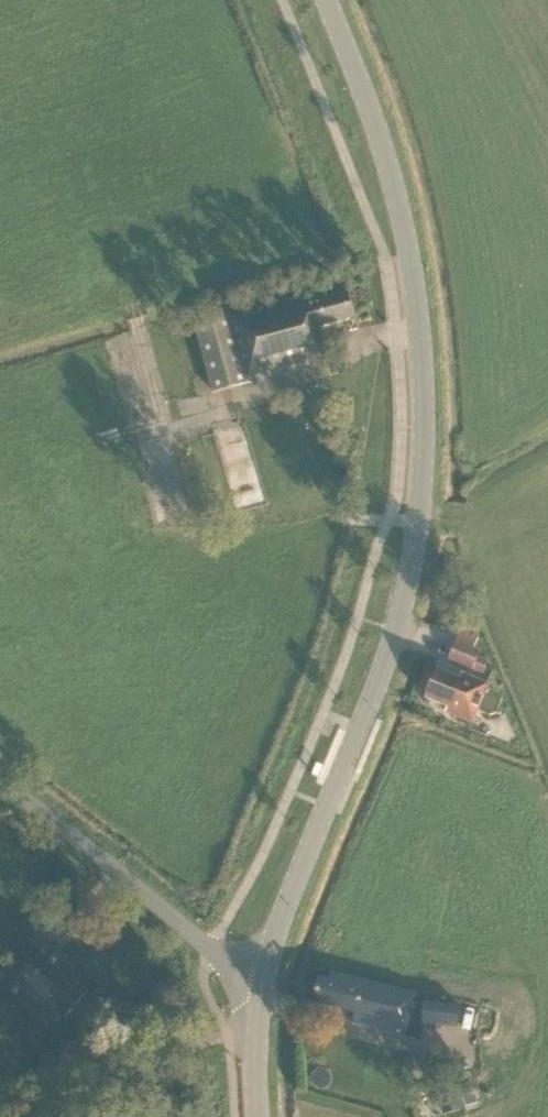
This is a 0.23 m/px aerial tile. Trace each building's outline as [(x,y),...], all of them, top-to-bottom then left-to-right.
[(354,317),(347,292),(327,298),(326,294),(304,300),(303,296),(232,315),(251,381),(328,359),(319,327),(354,317)] [(195,324),(196,327),(214,392),(249,382),(230,314),(195,324)] [(448,659),(483,673),(489,661),(478,656),(480,650),(475,648),(478,639),(459,631),(448,659)] [(463,675),(461,679),(438,670),(427,699),(449,708),(447,713),(473,723),(478,710),(489,715),(496,712),(501,699),(498,693),(487,688),(488,685),(463,675)] [(25,945),(0,974),(0,983),(15,996),(22,988),(27,992),(28,990),(64,1020),(86,993),(50,964),(51,962),(39,952),(37,955),(25,945)] [(353,1024),(420,1039),(423,1024),(457,1027),(459,1006),(423,1002),(423,1006),(413,1005),(416,993),(364,981),(364,980),(332,973),(330,982),(319,979),(314,1003),(356,1013),(353,1024)] [(71,1067),(79,1060),(69,1048),(61,1055),(71,1067)] [(466,1110),(479,1105),(474,1088),(460,1092),(466,1110)]
